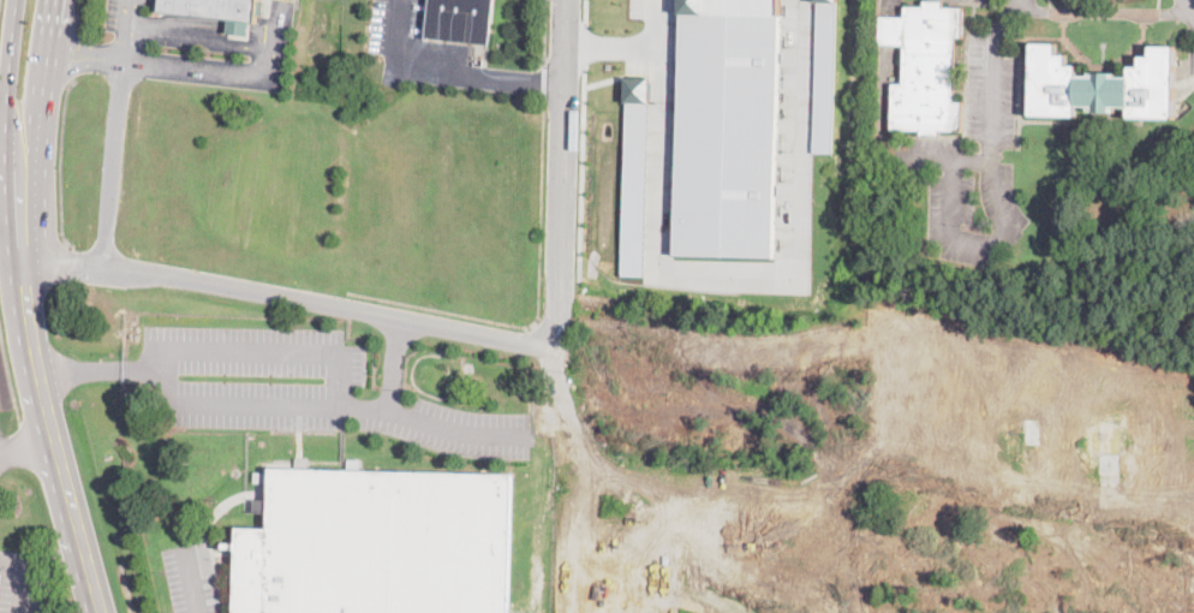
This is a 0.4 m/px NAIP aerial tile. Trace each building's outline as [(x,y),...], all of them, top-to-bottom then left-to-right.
[(159,12),(160,0),(258,0),(262,0),(261,14),(257,13),(256,22),(250,22),(249,35),(227,34),(229,19),(159,12)] [(425,35),(490,42),(493,0),(428,0),(425,35)] [(675,254),(680,0),(779,0),(774,256),(675,254)] [(812,150),(813,0),(838,0),(834,151),(812,150)] [(944,2),(944,7),(962,7),(962,36),(956,36),(955,101),(962,101),(962,132),(941,132),(941,136),(920,135),(920,130),(891,130),(891,83),(903,83),(903,44),(879,44),(879,16),(905,16),(905,6),(924,6),(924,0),(944,0),(944,2)] [(1081,75),(1087,75),(1087,71),(1116,72),(1116,76),(1127,76),(1127,66),(1139,66),(1139,55),(1148,55),(1150,44),(1175,44),(1174,119),(1127,118),(1127,107),(1116,107),(1116,112),(1087,111),(1088,106),(1075,106),(1075,115),(1049,115),(1028,114),(1029,42),(1055,43),(1055,53),(1065,53),(1065,64),(1076,64),(1076,75),(1081,75)] [(626,75),(651,75),(645,273),(622,272),(626,75)] [(1121,417),(1096,417),(1097,436),(1092,436),(1092,454),(1097,454),(1097,473),(1122,472),(1122,454),(1128,454),(1127,437),(1121,437),(1121,417)] [(1037,418),(1013,418),(1013,443),(1038,442),(1037,418)] [(513,474),(510,612),(235,612),(235,550),(225,550),(225,542),(237,542),(238,528),(268,529),(269,513),(253,513),(253,500),(269,500),(269,483),(255,483),(255,471),(270,472),(270,468),(295,469),(295,457),(308,457),(308,469),(513,474)]
